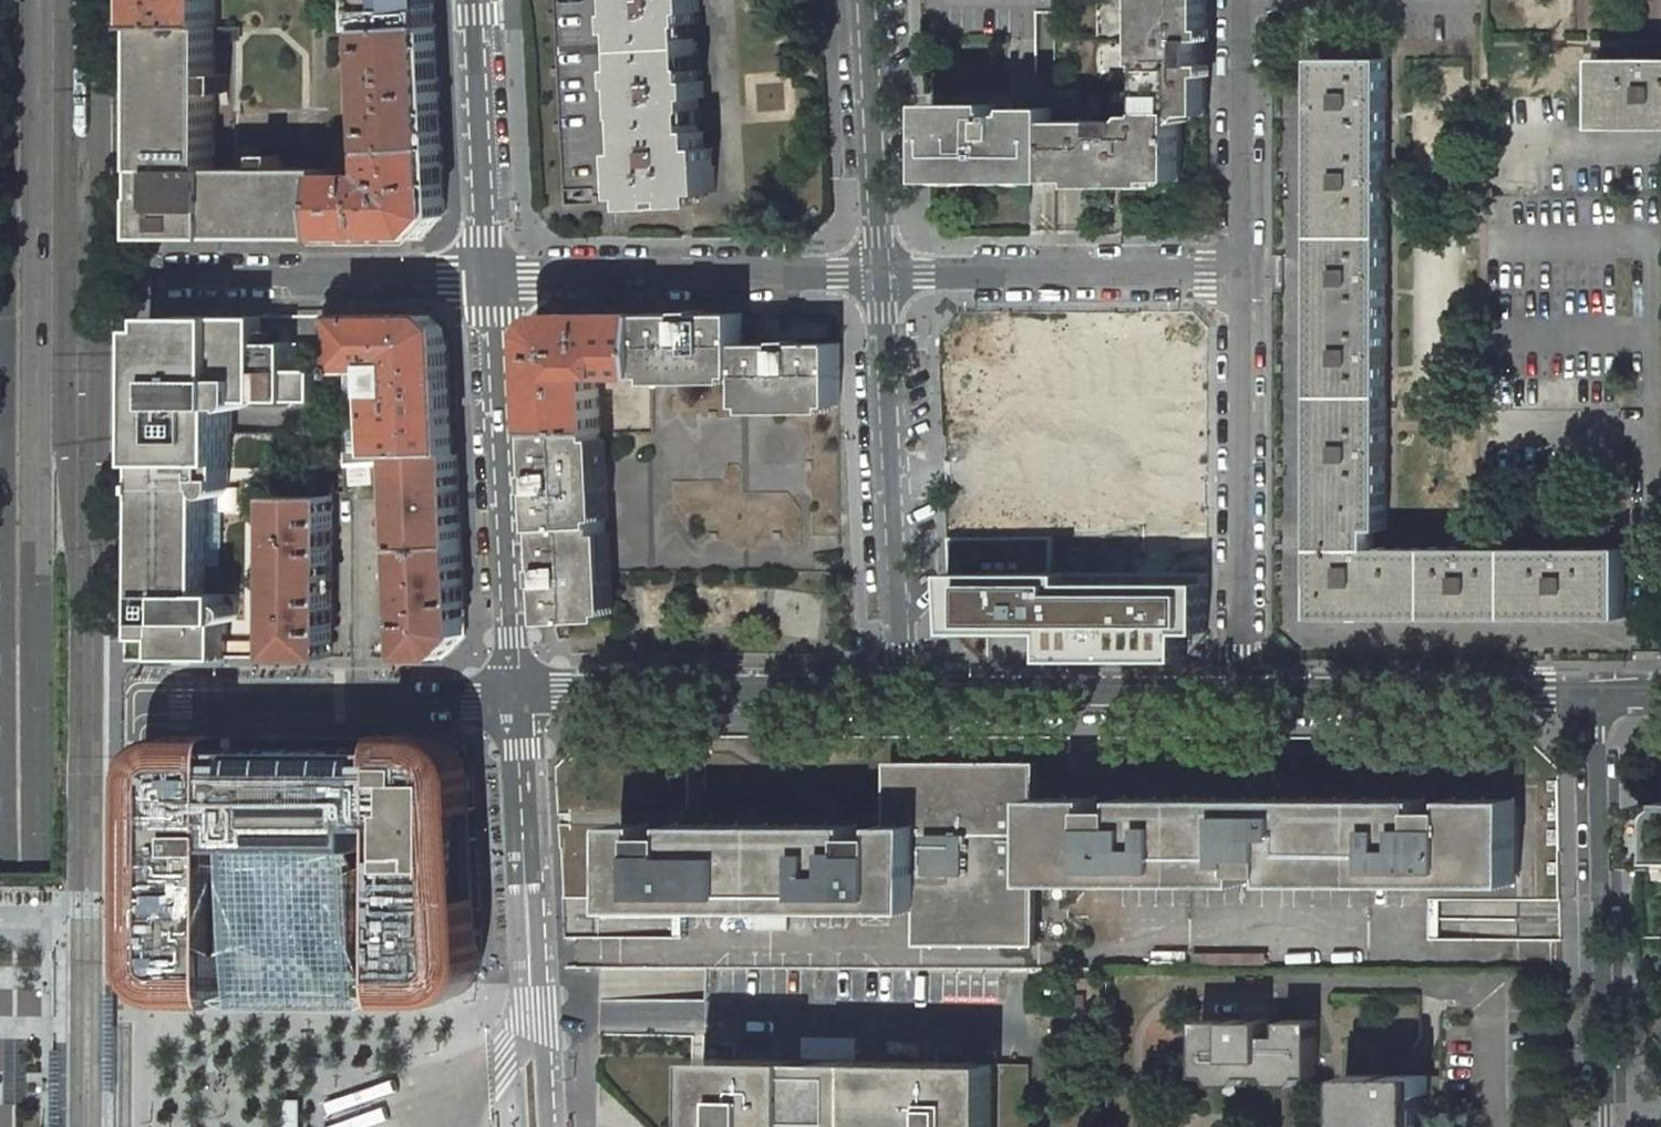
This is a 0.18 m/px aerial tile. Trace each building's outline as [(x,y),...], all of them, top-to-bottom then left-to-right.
[(148,26),(214,27),(214,0),(148,0),(148,26)] [(365,29),(375,28),(437,24),(436,0),(364,0),(365,29)] [(649,3),(645,3),(646,15),(651,15),(653,58),(648,58),(649,76),(652,76),(654,106),(656,106),(658,141),(650,142),(652,186),(674,185),(675,197),(689,196),(688,189),(702,188),(702,195),(717,194),(716,183),(739,181),(736,137),(729,138),(728,120),(723,120),(722,100),(724,100),(724,86),(728,86),(727,70),(723,70),(722,58),(720,58),(717,14),(720,14),(719,1),(723,1),(723,0),(649,0),(649,3)] [(1183,115),(1208,115),(1208,64),(1202,64),(1202,40),(1208,40),(1208,0),(1150,0),(1151,38),(1141,38),(1141,89),(1145,89),(1146,114),(1136,114),(1133,122),(1066,122),(1066,105),(1057,105),(1057,108),(1057,180),(1082,180),(1083,177),(1108,177),(1108,185),(1132,186),(1132,177),(1157,177),(1157,175),(1183,174),(1183,115)] [(1150,0),(1141,0),(1141,38),(1151,38),(1150,0)] [(375,28),(381,176),(329,176),(329,238),(423,237),(445,213),(437,24),(375,28)] [(148,39),(148,130),(147,215),(159,227),(171,238),(241,238),(301,238),(329,238),(329,176),(329,169),(234,169),(216,169),(217,41),(217,27),(214,27),(148,27),(148,39)] [(217,41),(235,41),(235,28),(235,27),(217,27),(217,41)] [(217,41),(216,169),(234,169),(235,149),(234,149),(235,41),(217,41)] [(1388,58),(1318,59),(1318,617),(1626,617),(1626,548),(1376,548),(1376,529),(1387,529),(1388,58)] [(1598,58),(1598,128),(1660,128),(1660,58),(1598,58)] [(1135,89),(1136,114),(1146,114),(1145,89),(1141,89),(1135,89)] [(1013,104),(932,104),(933,180),(1057,180),(1057,108),(1020,108),(1020,114),(1013,114),(1013,104)] [(1082,186),(1108,185),(1108,177),(1083,177),(1082,180),(1082,186)] [(1132,186),(1157,186),(1157,177),(1132,177),(1132,186)] [(650,376),(744,375),(745,343),(745,313),(650,314),(650,375),(650,376)] [(534,338),(539,432),(602,432),(599,375),(650,375),(650,314),(557,314),(534,338)] [(185,655),(229,657),(229,623),(231,622),(234,621),(236,619),(237,615),(237,602),(237,600),(234,596),(232,594),(229,593),(229,563),(221,563),(221,499),(225,498),(227,496),(229,492),(230,489),(230,486),(230,404),(242,404),(242,407),(243,407),(246,406),(249,404),(251,401),(251,399),(294,399),(293,370),(293,343),(267,343),(267,315),(180,316),(180,327),(159,328),(159,349),(148,349),(147,460),(173,460),(172,512),(158,511),(157,644),(157,645),(169,645),(185,655)] [(325,315),(325,345),(348,345),(348,315),(325,315)] [(414,315),(348,315),(348,345),(348,367),(372,367),(372,363),(381,363),(382,375),(386,453),(401,453),(457,452),(452,348),(447,334),(443,327),(435,319),(425,316),(414,315)] [(1069,339),(1094,339),(1094,322),(1069,322),(1069,339)] [(840,342),(745,343),(744,375),(744,406),(841,405),(841,361),(840,342)] [(372,367),(348,367),(348,381),(348,407),(348,453),(386,453),(382,375),(372,375),(372,367)] [(321,399),(320,371),(293,370),(294,399),(321,399)] [(539,432),(544,528),(606,525),(602,432),(539,432)] [(457,452),(401,453),(410,657),(443,658),(466,634),(457,452)] [(354,485),(375,482),(374,464),(352,465),(354,485)] [(332,495),(278,495),(278,657),(332,657),(332,495)] [(609,568),(606,525),(544,528),(548,622),(562,621),(611,619),(609,568)] [(1057,538),(950,537),(955,631),(1036,633),(1036,661),(1182,662),(1209,632),(1208,572),(1056,571),(1057,538)] [(476,823),(473,767),(469,755),(462,746),(450,738),(436,736),(356,736),(356,762),(257,760),(253,760),(253,735),(239,735),(185,734),(171,737),(164,740),(158,744),(153,750),(149,757),(145,771),(148,969),(150,975),(153,983),(157,987),(162,990),(169,995),(177,997),(184,998),(191,998),(230,998),(233,968),(236,966),(233,959),(243,955),(252,950),(256,958),(260,956),(231,892),(228,892),(228,882),(236,882),(273,878),(285,904),(292,919),(314,966),(330,996),(401,996),(401,1001),(421,1000),(458,999),(469,995),(476,987),(482,975),(484,962),(476,823)] [(674,834),(621,834),(621,898),(934,899),(934,940),(1026,940),(1027,871),(1519,873),(1519,809),(1026,807),(1026,766),(905,766),(905,835),(866,835),(674,834)] [(1637,805),(1638,864),(1660,864),(1660,804),(1637,805)] [(122,1088),(124,992),(111,991),(110,1088),(122,1088)] [(1204,1076),(1288,1076),(1301,1076),(1321,1076),(1320,1020),(1287,1020),(1287,1035),(1271,1036),(1271,1020),(1205,1020),(1204,1076)] [(1554,1029),(1540,1029),(1540,1042),(1554,1043),(1554,1029)] [(703,1057),(702,1124),(709,1124),(709,1126),(860,1126),(861,1060),(703,1057)] [(996,1090),(1029,1092),(1029,1062),(959,1061),(861,1060),(860,1126),(996,1126),(996,1090)] [(1288,1126),(1301,1126),(1301,1076),(1288,1076),(1288,1126)] [(1423,1097),(1429,1094),(1429,1076),(1353,1076),(1354,1126),(1423,1126),(1423,1097)] [(303,1100),(287,1100),(287,1126),(302,1126),(303,1100)]
